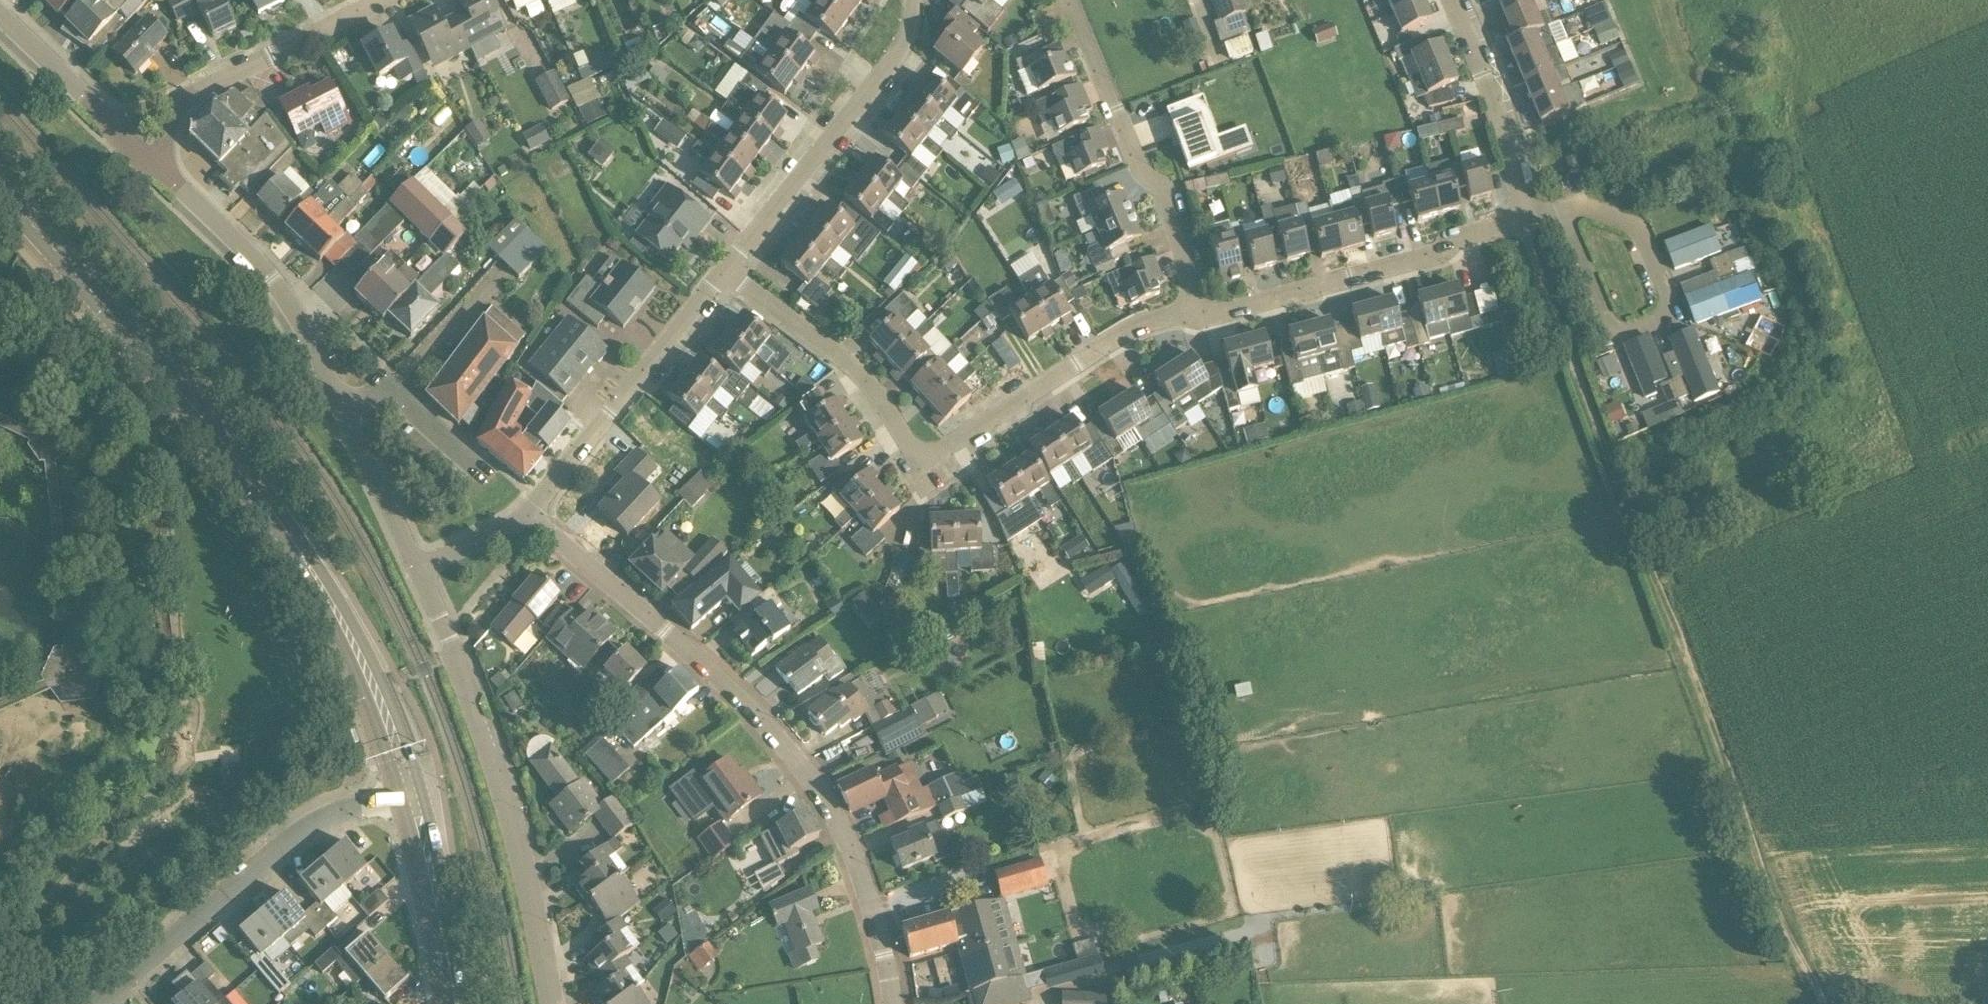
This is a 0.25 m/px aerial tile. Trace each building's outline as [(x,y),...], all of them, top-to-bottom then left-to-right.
[(45,2),(59,16),(75,0),(47,0),(45,2)] [(66,23),(89,45),(97,38),(106,46),(151,0),(89,0),(66,23)] [(177,22),(199,11),(213,39),(235,28),(221,0),(166,0),(177,22)] [(259,16),(284,3),(282,0),(251,0),(259,16)] [(457,26),(470,50),(493,37),(485,23),(498,16),(490,0),(458,0),(469,20),(457,26)] [(784,20),(791,25),(812,40),(819,30),(840,45),(843,41),(842,39),(845,35),(841,32),(848,21),(820,0),(798,0),(784,20)] [(848,21),(854,25),(857,21),(856,20),(859,16),(855,13),(863,2),(863,1),(861,0),(820,0),(848,21)] [(982,28),(988,33),(1003,13),(989,1),(989,0),(969,0),(960,11),(982,28)] [(1250,33),(1243,14),(1245,13),(1240,0),(1213,0),(1221,21),(1213,24),(1220,43),(1250,33)] [(1393,15),(1422,2),(1422,0),(1387,0),(1393,15)] [(1545,0),(1501,0),(1499,1),(1507,21),(1547,4),(1545,0)] [(1402,47),(1424,38),(1423,37),(1411,43),(1406,32),(1431,22),(1422,2),(1393,15),(1401,34),(1397,36),(1402,47)] [(1539,17),(1551,13),(1547,4),(1507,21),(1516,41),(1537,32),(1544,29),(1539,17)] [(707,35),(718,15),(708,9),(697,30),(707,35)] [(470,50),(457,26),(446,32),(434,10),(409,23),(426,55),(439,48),(447,62),(470,50)] [(935,53),(961,75),(982,50),(970,40),(978,29),(956,11),(937,34),(945,40),(935,53)] [(148,58),(166,39),(147,21),(114,55),(136,75),(150,60),(148,58)] [(654,34),(667,29),(663,21),(650,26),(654,34)] [(1202,41),(1194,21),(1183,25),(1191,45),(1202,41)] [(1332,24),(1312,32),(1317,46),(1338,38),(1332,24)] [(1600,30),(1607,46),(1621,40),(1614,24),(1600,30)] [(776,46),(759,34),(754,42),(753,43),(770,55),(770,54),(799,76),(799,75),(807,65),(811,68),(814,64),(816,65),(819,60),(805,50),(812,40),(791,25),(776,46)] [(747,37),(754,42),(759,34),(753,29),(747,37)] [(1553,40),(1543,44),(1537,32),(1516,41),(1508,44),(1517,64),(1557,47),(1553,40)] [(409,43),(398,49),(390,33),(363,47),(380,78),(395,70),(402,83),(424,71),(409,43)] [(705,44),(695,37),(688,47),(698,54),(705,44)] [(1016,47),(1013,37),(1005,40),(1009,50),(1016,47)] [(1230,59),(1253,53),(1249,38),(1226,44),(1230,59)] [(1418,76),(1448,63),(1440,44),(1428,49),(1424,38),(1402,47),(1394,51),(1399,62),(1411,57),(1418,75),(1407,80),(1407,81),(1418,76)] [(770,54),(770,55),(753,43),(745,54),(739,62),(784,95),(793,84),(797,87),(800,83),(802,84),(805,80),(799,75),(799,76),(770,54)] [(1565,67),(1560,55),(1557,47),(1517,64),(1525,84),(1565,67)] [(1071,64),(1068,66),(1064,55),(1044,63),(1039,52),(1015,63),(1020,74),(1028,70),(1038,93),(1076,76),(1071,64)] [(1620,68),(1631,64),(1626,52),(1615,56),(1620,68)] [(601,74),(596,63),(589,67),(583,55),(573,60),(583,82),(601,74)] [(1448,63),(1418,76),(1427,96),(1423,97),(1428,109),(1452,103),(1445,88),(1457,84),(1448,63)] [(622,65),(615,68),(620,79),(627,76),(622,65)] [(1618,72),(1624,86),(1637,80),(1631,66),(1618,72)] [(654,67),(648,76),(661,86),(668,77),(654,67)] [(1574,88),(1570,79),(1565,67),(1525,84),(1534,104),(1574,88)] [(570,102),(554,72),(535,83),(551,112),(570,102)] [(779,138),(782,133),(777,130),(786,119),(761,100),(768,91),(748,76),(734,94),(726,105),(742,117),(772,139),(771,139),(777,143),(780,139),(779,138)] [(954,132),(955,131),(943,122),(951,111),(963,121),(966,123),(980,105),(961,89),(953,99),(929,79),(920,91),(915,87),(912,91),(911,90),(907,94),(913,99),(954,132)] [(569,90),(578,109),(598,100),(589,80),(569,90)] [(349,124),(338,104),(329,86),(304,99),(301,94),(280,105),(297,137),(322,125),(327,135),(349,124)] [(1081,111),(1089,108),(1080,86),(1033,106),(1042,127),(1052,123),(1057,135),(1086,123),(1081,111)] [(1542,125),(1582,108),(1574,88),(1534,104),(1542,125)] [(268,115),(258,98),(252,90),(239,97),(235,93),(213,105),(190,129),(189,138),(228,175),(221,182),(232,193),(240,186),(248,194),(292,148),(266,116),(268,115)] [(957,134),(955,131),(954,132),(913,99),(905,110),(900,106),(897,110),(896,109),(892,113),(898,118),(898,117),(926,140),(927,140),(935,129),(951,142),(957,134)] [(598,100),(578,109),(587,126),(607,117),(598,100)] [(1194,100),(1166,111),(1179,146),(1189,172),(1234,156),(1228,139),(1216,144),(1204,112),(1199,114),(1194,100)] [(763,150),(771,139),(772,139),(742,117),(726,105),(720,113),(736,125),(728,136),(728,137),(757,158),(763,163),(766,158),(764,157),(768,153),(763,150)] [(407,106),(395,117),(403,125),(415,113),(407,106)] [(376,136),(388,124),(380,115),(368,126),(376,136)] [(1436,126),(1442,124),(1440,116),(1430,118),(1432,127),(1436,126)] [(711,124),(701,117),(694,125),(705,133),(711,124)] [(907,156),(900,166),(919,181),(927,172),(911,159),(920,148),(936,161),(942,152),(927,140),(926,140),(898,117),(898,118),(890,128),(885,125),(882,129),(881,127),(877,132),(907,156)] [(1439,138),(1464,132),(1461,120),(1442,124),(1436,126),(1439,138)] [(491,140),(479,121),(466,130),(478,148),(491,140)] [(655,134),(665,141),(674,129),(664,121),(655,134)] [(749,182),(752,178),(750,176),(754,172),(749,169),(757,158),(728,137),(728,136),(712,124),(706,133),(722,145),(714,156),(743,177),(743,178),(749,182)] [(530,151),(552,144),(546,125),(524,132),(530,151)] [(1060,170),(1066,182),(1105,166),(1100,155),(1107,151),(1098,129),(1051,149),(1060,170)] [(1016,160),(1017,163),(1031,157),(1024,139),(1011,144),(1011,145),(1016,160)] [(590,154),(604,165),(614,153),(600,142),(590,154)] [(735,188),(743,178),(743,177),(714,156),(698,144),(691,152),(708,164),(700,176),(699,176),(692,186),(713,201),(720,191),(735,201),(738,197),(736,196),(739,192),(735,188)] [(1004,164),(1016,160),(1011,145),(999,149),(1004,164)] [(275,166),(284,175),(288,170),(301,157),(292,148),(290,150),(275,166)] [(909,207),(902,201),(893,194),(901,183),(912,191),(919,181),(900,166),(892,175),(868,156),(864,160),(866,161),(863,165),(867,169),(859,179),(858,179),(886,202),(902,215),(909,207)] [(1567,161),(1570,175),(1580,172),(1577,159),(1567,161)] [(1483,162),(1461,168),(1466,188),(1469,202),(1492,196),(1483,162)] [(1455,191),(1466,188),(1461,168),(1459,164),(1450,166),(1452,175),(1429,181),(1439,216),(1460,210),(1455,191)] [(992,185),(1000,175),(988,167),(980,177),(992,185)] [(500,177),(507,174),(505,168),(498,170),(500,177)] [(1400,206),(1412,203),(1417,222),(1439,216),(1429,181),(1425,168),(1404,173),(1405,178),(1393,182),(1400,206)] [(1281,170),(1271,172),(1274,183),(1284,180),(1281,170)] [(303,246),(338,211),(348,200),(349,201),(371,179),(372,178),(364,171),(341,194),(339,191),(330,183),(316,196),(285,229),(303,246)] [(878,213),(886,202),(858,179),(859,179),(853,174),(849,179),(851,180),(848,184),(852,188),(843,199),(887,234),(893,225),(878,213)] [(1231,187),(1228,175),(1203,181),(1206,193),(1231,187)] [(1351,192),(1360,190),(1356,178),(1348,181),(1351,192)] [(348,200),(338,211),(303,246),(320,262),(324,258),(335,268),(343,259),(358,245),(354,241),(353,242),(346,235),(342,238),(335,231),(357,209),(356,207),(377,185),(371,179),(349,201),(348,200)] [(279,221),(300,200),(279,180),(259,201),(279,221)] [(1022,193),(1014,180),(1005,186),(1013,199),(1022,193)] [(413,182),(389,206),(404,220),(427,243),(429,241),(431,243),(453,220),(440,207),(444,202),(433,191),(428,196),(413,182)] [(1370,226),(1369,226),(1373,239),(1395,233),(1389,209),(1400,206),(1393,182),(1382,185),(1386,199),(1365,205),(1365,209),(1370,226)] [(650,220),(636,237),(668,263),(688,238),(693,242),(709,222),(667,188),(644,215),(650,220)] [(1096,231),(1134,215),(1129,203),(1127,205),(1122,194),(1102,202),(1097,189),(1072,199),(1082,222),(1090,218),(1096,231)] [(1350,193),(1350,196),(1349,196),(1351,202),(1330,209),(1335,224),(1342,253),(1364,248),(1359,228),(1369,226),(1370,226),(1365,209),(1365,205),(1360,190),(1351,192),(1350,193)] [(1045,201),(1042,194),(1037,192),(1031,194),(1034,205),(1045,201)] [(819,216),(811,227),(810,227),(839,250),(838,250),(854,263),(861,254),(845,242),(861,221),(842,205),(834,214),(820,203),(816,208),(818,209),(815,213),(819,216)] [(1052,215),(1047,203),(1036,207),(1041,220),(1052,215)] [(404,220),(389,206),(354,241),(358,245),(343,259),(355,271),(404,220)] [(1329,206),(1308,211),(1307,209),(1296,213),(1296,214),(1301,228),(1304,243),(1305,243),(1315,240),(1320,259),(1342,253),(1335,224),(1330,209),(1329,206)] [(1296,214),(1263,222),(1265,229),(1268,239),(1270,247),(1281,244),(1286,263),(1308,257),(1305,243),(1304,243),(1301,228),(1296,214)] [(1139,227),(1134,215),(1096,231),(1101,244),(1089,249),(1088,253),(1095,271),(1126,258),(1121,247),(1141,238),(1136,228),(1139,227)] [(427,243),(444,259),(447,255),(467,234),(453,220),(431,243),(429,241),(427,243)] [(500,260),(526,231),(516,221),(488,249),(500,260)] [(804,235),(796,245),(795,246),(824,268),(823,269),(839,281),(846,273),(830,261),(838,250),(839,250),(810,227),(811,227),(805,222),(801,226),(803,228),(800,232),(804,235)] [(1265,229),(1263,222),(1241,228),(1230,231),(1237,256),(1248,253),(1253,272),(1275,266),(1270,247),(1268,239),(1265,229)] [(1237,256),(1230,231),(1228,223),(1206,229),(1209,242),(1212,252),(1221,287),(1244,280),(1237,256)] [(526,231),(500,260),(520,278),(546,249),(526,231)] [(1714,232),(1665,251),(1671,267),(1720,249),(1714,232)] [(616,253),(623,244),(614,236),(607,245),(616,253)] [(795,246),(796,245),(790,241),(786,245),(788,246),(785,250),(789,254),(780,265),(804,285),(797,294),(816,310),(830,292),(815,279),(823,269),(824,268),(795,246)] [(1205,254),(1206,253),(1212,252),(1209,242),(1203,244),(1205,254)] [(1750,259),(1744,249),(1728,255),(1710,263),(1714,274),(1750,259)] [(355,295),(367,307),(395,278),(405,268),(390,253),(370,274),(373,277),(355,295)] [(460,269),(447,255),(444,259),(421,282),(388,317),(395,324),(394,325),(402,333),(403,332),(410,339),(437,310),(428,301),(460,269)] [(1011,266),(1018,279),(1040,268),(1032,255),(1011,266)] [(949,256),(940,264),(949,274),(958,266),(949,256)] [(895,271),(905,280),(917,266),(912,261),(906,257),(895,271)] [(917,266),(920,261),(915,257),(912,261),(917,266)] [(593,325),(603,313),(623,329),(653,292),(650,289),(650,285),(644,280),(639,281),(612,258),(592,283),(586,278),(566,304),(593,325)] [(1153,258),(1105,278),(1114,299),(1124,295),(1129,308),(1159,295),(1154,284),(1162,280),(1153,258)] [(1752,270),(1754,270),(1750,259),(1714,274),(1719,284),(1737,276),(1752,270)] [(383,322),(388,317),(421,282),(411,273),(405,268),(395,278),(367,307),(383,322)] [(1049,330),(1049,329),(1060,323),(1063,327),(1068,324),(1069,326),(1073,323),(1064,308),(1074,301),(1060,280),(1050,287),(1050,286),(1039,269),(1026,277),(1018,282),(1029,300),(1029,299),(1049,330)] [(1062,278),(1068,289),(1077,284),(1071,273),(1062,278)] [(1685,297),(1719,284),(1714,274),(1681,286),(1685,297)] [(1733,283),(1684,303),(1696,332),(1745,312),(1733,283)] [(1502,324),(1493,290),(1462,299),(1458,287),(1438,292),(1449,335),(1450,338),(1502,324)] [(1083,288),(1072,294),(1077,302),(1088,296),(1083,288)] [(1048,339),(1052,336),(1053,336),(1049,329),(1049,330),(1029,299),(1029,300),(1017,307),(1006,290),(987,302),(993,312),(1000,323),(1011,317),(1028,343),(1040,335),(1043,340),(1047,337),(1048,339)] [(1408,313),(1418,347),(1430,344),(1429,341),(1449,335),(1438,292),(1416,298),(1420,310),(1408,313)] [(902,295),(883,312),(892,321),(869,343),(879,353),(875,356),(878,360),(877,362),(881,366),(886,361),(912,336),(902,326),(917,312),(902,295)] [(1418,347),(1408,313),(1397,316),(1393,300),(1372,306),(1380,336),(1380,337),(1383,350),(1404,345),(1406,350),(1418,347)] [(987,302),(976,313),(983,321),(993,312),(987,302)] [(1344,331),(1351,353),(1362,350),(1360,342),(1380,337),(1380,336),(1372,306),(1351,312),(1355,328),(1344,331)] [(460,423),(461,423),(472,408),(525,336),(493,308),(427,396),(458,426),(460,423)] [(720,332),(726,336),(755,358),(763,347),(779,360),(786,352),(742,317),(733,328),(728,324),(725,329),(724,327),(720,332)] [(990,317),(981,323),(988,333),(996,327),(990,317)] [(1786,328),(1778,324),(1777,324),(1762,317),(1746,348),(1760,354),(1770,359),(1772,360),(1787,329),(1786,328)] [(605,351),(568,320),(530,366),(567,397),(605,351)] [(910,371),(918,380),(937,363),(936,362),(936,363),(929,354),(919,343),(934,329),(927,322),(912,336),(886,361),(895,371),(891,375),(895,378),(893,380),(897,383),(910,371)] [(1354,369),(1351,353),(1344,331),(1333,334),(1329,322),(1309,327),(1323,378),(1343,372),(1354,369)] [(1282,358),(1285,367),(1291,388),(1303,385),(1303,384),(1323,378),(1309,327),(1288,333),(1292,348),(1280,350),(1282,358)] [(938,360),(953,347),(936,328),(921,341),(938,360)] [(1273,370),(1285,367),(1282,358),(1271,361),(1264,335),(1243,341),(1252,372),(1272,366),(1273,370)] [(726,336),(718,346),(714,343),(710,347),(709,346),(705,350),(730,370),(739,377),(740,377),(748,366),(764,379),(771,371),(755,358),(726,336)] [(1714,379),(1695,336),(1670,347),(1689,390),(1714,379)] [(1011,352),(1002,339),(991,347),(1000,360),(1011,352)] [(1229,372),(1218,375),(1222,389),(1228,412),(1240,408),(1237,396),(1257,390),(1252,372),(1243,341),(1222,347),(1229,372)] [(1648,344),(1626,353),(1642,391),(1663,382),(1648,344)] [(953,380),(944,370),(959,356),(952,349),(937,363),(918,380),(910,387),(920,397),(916,401),(920,405),(918,406),(922,410),(927,405),(953,380)] [(1510,352),(1493,356),(1499,379),(1516,375),(1510,352)] [(1218,375),(1215,364),(1198,368),(1196,366),(1190,356),(1172,367),(1197,406),(1212,397),(1211,396),(1222,389),(1218,375)] [(711,401),(720,390),(736,403),(750,385),(740,377),(739,377),(730,370),(723,378),(698,359),(689,371),(685,367),(682,371),(680,370),(677,374),(683,379),(711,401)] [(968,366),(953,380),(927,405),(937,415),(933,419),(936,422),(935,424),(938,428),(970,398),(960,388),(975,374),(968,366)] [(1154,379),(1161,391),(1152,397),(1164,416),(1174,432),(1187,424),(1184,418),(1197,408),(1197,406),(1172,367),(1154,379)] [(1679,401),(1684,414),(1688,423),(1724,408),(1714,385),(1688,395),(1681,378),(1671,383),(1679,401)] [(727,413),(711,401),(683,379),(674,390),(670,386),(667,390),(665,389),(662,393),(676,405),(669,414),(688,430),(705,409),(721,422),(727,413)] [(795,389),(803,396),(814,388),(803,379),(795,389)] [(1660,387),(1668,405),(1643,415),(1649,429),(1684,415),(1684,414),(1679,401),(1671,383),(1660,387)] [(1464,384),(1439,390),(1441,396),(1465,389),(1464,384)] [(570,425),(557,415),(563,408),(568,412),(568,411),(537,386),(531,394),(530,393),(527,397),(508,385),(488,423),(478,445),(523,483),(542,459),(539,457),(545,450),(548,452),(570,425)] [(1729,402),(1740,397),(1736,386),(1724,391),(1729,402)] [(1428,387),(1413,391),(1416,400),(1431,396),(1428,387)] [(746,406),(767,419),(776,405),(756,392),(746,406)] [(1164,416),(1152,397),(1142,404),(1134,392),(1116,404),(1134,430),(1151,419),(1154,422),(1164,416)] [(789,403),(779,396),(774,403),(784,410),(789,403)] [(1376,402),(1369,397),(1364,404),(1371,409),(1376,402)] [(848,423),(841,412),(845,409),(843,405),(844,403),(841,399),(835,403),(835,402),(826,408),(820,398),(798,412),(805,422),(804,422),(812,434),(795,445),(801,454),(818,443),(848,423)] [(1360,402),(1346,406),(1350,419),(1364,415),(1360,402)] [(1123,454),(1116,442),(1134,430),(1116,404),(1098,416),(1104,426),(1094,432),(1098,439),(1112,460),(1113,461),(1123,454)] [(1607,409),(1612,424),(1626,419),(1620,404),(1607,409)] [(472,408),(461,423),(469,429),(480,414),(472,408)] [(1316,428),(1313,417),(1302,420),(1305,431),(1316,428)] [(854,419),(848,423),(818,443),(825,454),(808,465),(820,485),(842,471),(835,461),(861,444),(853,432),(858,429),(856,425),(857,424),(854,419)] [(1112,460),(1098,439),(1088,446),(1071,420),(1059,427),(1056,423),(1052,426),(1051,424),(1046,427),(1050,433),(1070,463),(1082,456),(1093,473),(1112,460)] [(1630,435),(1640,432),(1637,424),(1627,428),(1630,435)] [(1265,426),(1245,431),(1249,446),(1269,440),(1265,426)] [(1081,480),(1070,463),(1050,433),(1039,440),(1036,436),(1031,439),(1031,437),(1026,440),(1050,476),(1062,469),(1073,486),(1081,480)] [(1191,460),(1185,450),(1174,457),(1181,467),(1191,460)] [(634,481),(650,464),(636,452),(616,474),(625,483),(599,511),(627,537),(658,503),(634,481)] [(1028,499),(1039,492),(1051,509),(1059,503),(1029,456),(1017,464),(1014,459),(1009,462),(1008,460),(1004,463),(1008,469),(1028,499)] [(1030,522),(1033,520),(1039,516),(1028,499),(1008,469),(997,477),(993,472),(989,475),(988,473),(984,476),(993,491),(983,498),(997,519),(1007,512),(1007,513),(1019,505),(1030,522)] [(882,493),(882,492),(873,483),(877,479),(873,475),(875,474),(871,470),(858,482),(850,473),(831,490),(839,499),(849,510),(834,523),(841,531),(856,517),(882,493)] [(683,502),(707,477),(701,471),(676,495),(683,502)] [(707,477),(683,502),(691,510),(706,495),(705,494),(715,485),(707,477)] [(856,517),(865,527),(850,541),(866,558),(884,541),(876,532),(899,511),(889,500),(893,497),(890,493),(891,491),(888,487),(882,492),(882,493),(856,517)] [(953,511),(953,518),(954,518),(956,554),(970,553),(971,574),(993,572),(992,547),(980,548),(978,517),(964,518),(963,512),(958,513),(958,510),(953,511)] [(954,518),(953,518),(940,519),(939,514),(934,514),(934,512),(929,512),(930,530),(918,531),(919,556),(931,555),(931,556),(946,555),(947,575),(957,574),(956,554),(954,518)] [(660,596),(682,572),(696,584),(727,555),(712,540),(693,558),(663,530),(629,567),(660,596)] [(1081,536),(1061,549),(1070,562),(1089,549),(1081,536)] [(739,615),(748,608),(760,598),(729,561),(672,609),(691,631),(727,601),(739,615)] [(1094,576),(1103,589),(1116,581),(1107,568),(1094,576)] [(560,595),(536,575),(513,601),(514,603),(491,629),(512,645),(535,620),(537,622),(560,595)] [(1121,587),(1131,604),(1143,597),(1133,580),(1121,587)] [(912,606),(894,588),(882,600),(900,618),(912,606)] [(760,598),(748,608),(755,617),(737,632),(738,633),(733,637),(742,648),(743,647),(752,657),(771,642),(773,645),(789,631),(773,612),(781,606),(775,598),(776,597),(771,591),(770,592),(769,591),(760,598)] [(860,613),(873,602),(865,592),(852,604),(860,613)] [(1152,612),(1143,597),(1131,604),(1141,619),(1152,612)] [(834,618),(845,612),(840,605),(836,598),(825,604),(834,618)] [(548,638),(583,670),(615,634),(591,613),(580,624),(569,614),(548,638)] [(908,626),(919,634),(925,624),(914,617),(908,626)] [(805,649),(776,670),(798,696),(825,676),(820,669),(832,660),(818,641),(806,650),(805,649)] [(1034,664),(1044,662),(1045,662),(1043,644),(1031,646),(1034,664)] [(605,692),(608,688),(617,697),(645,670),(625,650),(594,680),(605,692)] [(653,694),(616,728),(617,729),(615,730),(634,751),(698,692),(679,671),(653,695),(653,694)] [(507,683),(499,674),(490,682),(498,691),(507,683)] [(856,674),(842,682),(829,689),(833,695),(808,715),(826,736),(838,726),(841,729),(851,721),(853,724),(864,715),(872,728),(898,715),(886,692),(876,696),(863,679),(861,680),(856,674)] [(616,728),(653,694),(643,684),(616,708),(618,710),(608,719),(616,728)] [(513,714),(523,707),(514,693),(504,700),(513,714)] [(882,748),(936,721),(935,719),(925,701),(898,715),(872,728),(882,748)] [(604,740),(585,756),(612,785),(630,769),(604,740)] [(571,833),(593,816),(612,841),(633,826),(613,800),(601,809),(582,783),(578,786),(550,749),(531,764),(559,801),(551,808),(571,833)] [(697,784),(726,822),(761,796),(750,781),(746,784),(729,761),(697,784)] [(227,767),(229,786),(248,784),(246,765),(227,767)] [(917,816),(939,807),(941,806),(931,786),(922,790),(909,765),(897,769),(876,779),(872,770),(838,787),(850,813),(882,798),(890,813),(879,818),(885,830),(917,816)] [(1058,783),(1046,772),(1038,781),(1050,791),(1058,783)] [(962,784),(967,795),(981,789),(976,778),(962,784)] [(960,798),(941,806),(939,807),(945,820),(966,811),(960,798)] [(760,838),(765,849),(774,864),(754,875),(763,893),(784,878),(779,866),(799,855),(797,850),(818,839),(805,813),(760,838)] [(697,840),(700,844),(694,848),(707,865),(735,844),(720,823),(697,840)] [(950,857),(942,836),(937,823),(908,834),(909,838),(892,846),(902,872),(933,859),(935,863),(950,857)] [(615,840),(607,846),(581,866),(588,875),(573,887),(586,903),(619,878),(628,872),(615,856),(622,850),(615,840)] [(323,864),(343,888),(366,868),(350,849),(339,858),(335,853),(323,864)] [(1000,896),(1047,883),(1041,860),(994,872),(1000,896)] [(324,904),(343,888),(323,864),(310,874),(314,879),(304,888),(317,904),(310,910),(326,929),(337,919),(324,904)] [(609,928),(620,920),(640,905),(619,878),(586,903),(592,911),(595,909),(609,928)] [(378,891),(360,907),(369,918),(387,903),(378,891)] [(785,925),(797,952),(788,956),(793,970),(818,959),(813,948),(822,944),(810,914),(817,911),(809,892),(770,908),(778,928),(785,925)] [(326,929),(310,910),(303,916),(289,900),(279,908),(275,904),(263,915),(283,939),(302,923),(309,931),(315,938),(326,929)] [(668,900),(653,910),(663,924),(677,914),(668,900)] [(1024,978),(1017,950),(1004,902),(903,929),(911,958),(960,945),(973,992),(1024,978)] [(290,985),(277,970),(272,964),(291,949),(283,939),(263,915),(251,925),(250,923),(239,933),(258,955),(250,961),(279,995),(290,985)] [(592,940),(593,941),(600,950),(585,961),(597,978),(601,976),(624,958),(631,953),(630,951),(638,945),(620,920),(609,928),(592,940)] [(221,945),(229,939),(220,929),(212,936),(221,945)] [(363,980),(387,959),(367,936),(343,957),(341,958),(334,949),(314,966),(320,972),(323,975),(336,963),(355,986),(363,980)] [(718,957),(708,943),(688,957),(699,971),(718,957)] [(52,962),(64,952),(59,945),(47,956),(52,962)] [(1029,993),(1046,988),(1047,992),(1105,975),(1100,956),(1024,978),(973,992),(977,1003),(1026,1003),(1032,1003),(1029,993)] [(601,976),(597,978),(604,987),(589,999),(593,1003),(617,1003),(635,990),(634,989),(643,982),(631,966),(630,967),(624,958),(601,976)] [(363,980),(383,1003),(407,983),(387,959),(363,980)] [(224,1000),(208,981),(215,975),(205,964),(190,978),(187,974),(176,983),(186,994),(177,1002),(179,1003),(220,1003),(224,1000)] [(316,976),(320,972),(314,966),(310,969),(316,976)] [(960,996),(958,987),(942,992),(945,1001),(960,996)] [(635,990),(617,1003),(645,1003),(635,990)] [(1168,1003),(1166,991),(1158,993),(1161,1003),(1166,1003),(1168,1003)]
